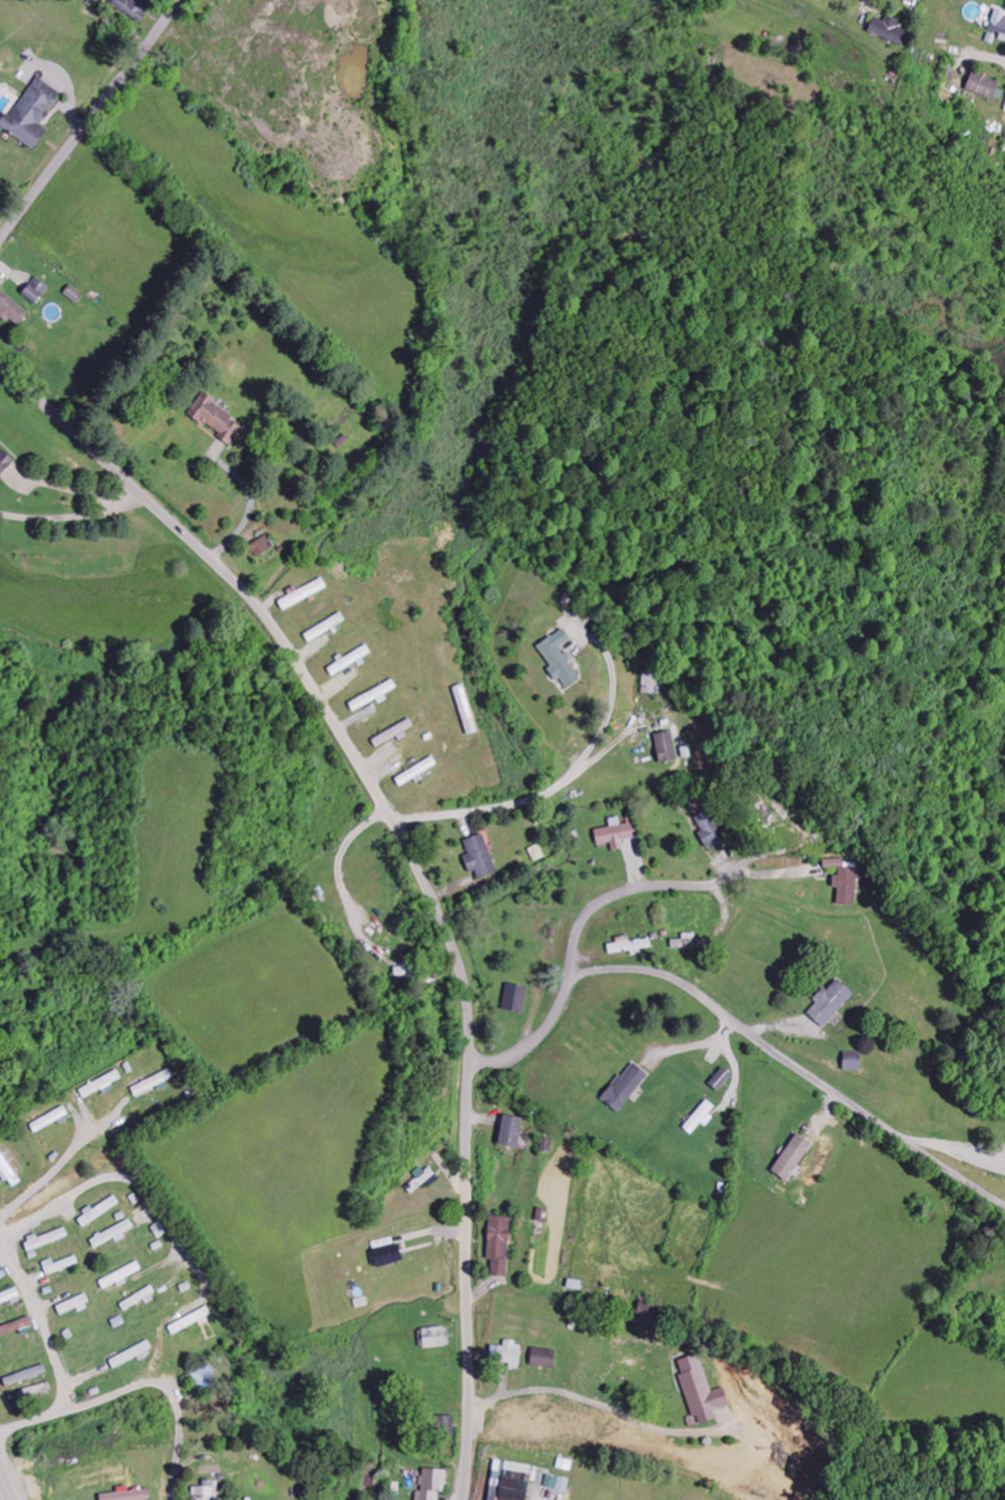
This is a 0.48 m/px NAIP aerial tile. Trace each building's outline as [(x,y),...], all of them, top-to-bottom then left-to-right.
[(135,0),(104,0),(141,23),(149,9),(135,0)] [(1004,42),(1004,14),(995,11),(989,31),(1001,34),(999,41),(1004,42)] [(869,32),(904,50),(915,30),(887,16),(884,22),(876,18),(869,32)] [(1000,82),(972,73),(966,91),(994,100),(1000,82)] [(37,78),(12,116),(7,113),(0,123),(0,127),(34,150),(47,130),(39,125),(60,93),(37,78)] [(23,293),(36,305),(50,289),(36,277),(23,293)] [(7,324),(11,320),(18,327),(29,315),(0,287),(0,317),(7,324)] [(231,447),(246,424),(201,396),(189,415),(220,434),(217,439),(231,447)] [(14,463),(0,448),(0,476),(14,463)] [(275,548),(267,536),(250,547),(258,559),(275,548)] [(279,601),(284,611),(328,589),(323,579),(279,601)] [(305,633),(309,641),(347,623),(343,615),(305,633)] [(566,688),(580,678),(560,647),(571,640),(564,629),(537,647),(551,667),(548,669),(555,681),(560,678),(566,688)] [(643,694),(662,694),(662,673),(643,672),(643,694)] [(349,702),(354,712),(378,700),(380,704),(388,700),(385,694),(397,689),(394,682),(349,702)] [(655,735),(660,764),(678,761),(673,731),(655,735)] [(401,787),(438,766),(433,757),(396,779),(401,787)] [(708,852),(727,843),(712,810),(696,817),(702,832),(699,833),(708,852)] [(595,831),(598,846),(612,844),(613,850),(624,848),(623,841),(639,838),(635,823),(621,825),(620,818),(610,820),(611,828),(595,831)] [(464,857),(470,874),(476,872),(479,880),(498,873),(483,834),(464,841),(469,855),(464,857)] [(825,860),(824,868),(840,869),(840,877),(834,876),(834,889),(839,889),(838,906),(857,906),(858,869),(844,869),(844,860),(825,860)] [(683,940),(672,940),(672,949),(698,949),(698,934),(683,934),(683,940)] [(652,948),(652,940),(630,941),(629,937),(617,938),(617,944),(608,945),(609,954),(636,952),(636,949),(652,948)] [(395,968),(396,979),(415,978),(414,967),(395,968)] [(824,1029),(855,995),(838,979),(826,992),(822,990),(813,1000),(817,1004),(808,1014),(824,1029)] [(530,988),(509,982),(502,1010),(523,1015),(530,988)] [(862,1053),(844,1053),(844,1071),(861,1072),(862,1053)] [(649,1076),(633,1063),(602,1099),(618,1113),(649,1076)] [(719,1093),(733,1077),(723,1068),(709,1084),(719,1093)] [(175,1078),(170,1069),(132,1089),(136,1098),(175,1078)] [(80,1090),(84,1099),(103,1090),(105,1095),(115,1090),(112,1084),(122,1079),(119,1071),(80,1090)] [(709,1115),(715,1108),(707,1101),(683,1128),(693,1137),(711,1117),(709,1115)] [(500,1146),(519,1148),(522,1118),(503,1116),(500,1146)] [(774,1173),(790,1182),(812,1142),(795,1133),(774,1173)] [(0,1171),(0,1174),(4,1183),(9,1180),(13,1187),(20,1184),(1,1145),(0,1146),(0,1170),(0,1171)] [(78,1220),(84,1229),(121,1205),(115,1196),(78,1220)] [(492,1277),(509,1277),(510,1218),(489,1217),(488,1260),(492,1261),(492,1277)] [(95,1249),(115,1239),(117,1243),(127,1238),(124,1233),(134,1228),(130,1220),(91,1241),(95,1249)] [(30,1252),(69,1238),(66,1228),(38,1239),(36,1234),(25,1239),(30,1252)] [(403,1262),(399,1244),(373,1250),(377,1268),(403,1262)] [(48,1276),(79,1264),(77,1257),(55,1265),(53,1260),(43,1263),(48,1276)] [(143,1271),(139,1263),(100,1281),(104,1290),(143,1271)] [(121,1304),(125,1312),(157,1296),(153,1288),(121,1304)] [(11,1302),(13,1305),(22,1301),(18,1289),(0,1295),(0,1306),(11,1302)] [(91,1306),(86,1294),(57,1307),(61,1316),(77,1309),(78,1312),(91,1306)] [(173,1336),(199,1323),(200,1324),(213,1318),(208,1308),(169,1327),(173,1336)] [(448,1347),(447,1328),(423,1329),(424,1349),(448,1347)] [(522,1343),(504,1343),(504,1347),(491,1346),(490,1364),(521,1365),(522,1343)] [(530,1366),(554,1369),(557,1352),(533,1348),(530,1366)] [(47,1374),(44,1365),(4,1380),(7,1388),(47,1374)] [(432,1435),(454,1434),(454,1417),(431,1417),(432,1435)] [(530,1470),(504,1466),(500,1492),(495,1491),(494,1499),(526,1499),(530,1470)] [(438,1493),(445,1493),(446,1471),(422,1469),(421,1492),(416,1492),(416,1499),(438,1499),(438,1493)] [(567,1493),(570,1481),(548,1475),(545,1487),(567,1493)] [(192,1499),(218,1499),(218,1481),(203,1481),(203,1487),(193,1487),(192,1499)]
